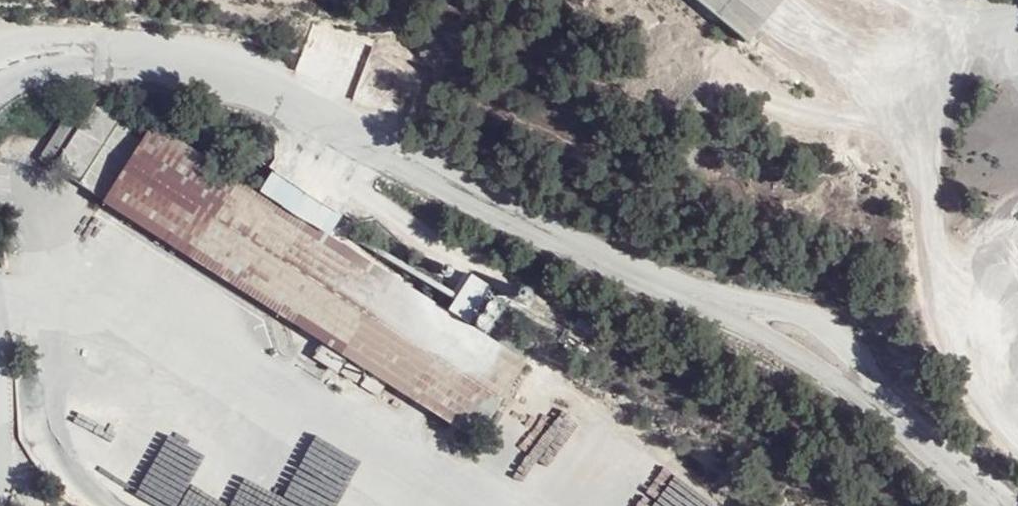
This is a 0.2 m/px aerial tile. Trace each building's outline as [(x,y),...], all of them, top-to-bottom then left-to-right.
[(744,45),(782,0),(690,0),(744,45)] [(70,110),(38,159),(51,167),(101,200),(99,204),(474,442),(525,361),(466,324),(445,311),(326,236),(257,192),(150,124),(148,127),(97,95),(82,118),(70,110)] [(270,171),(257,192),(326,236),(339,215),(270,171)] [(468,276),(445,311),(466,324),(489,289),(468,276)]
